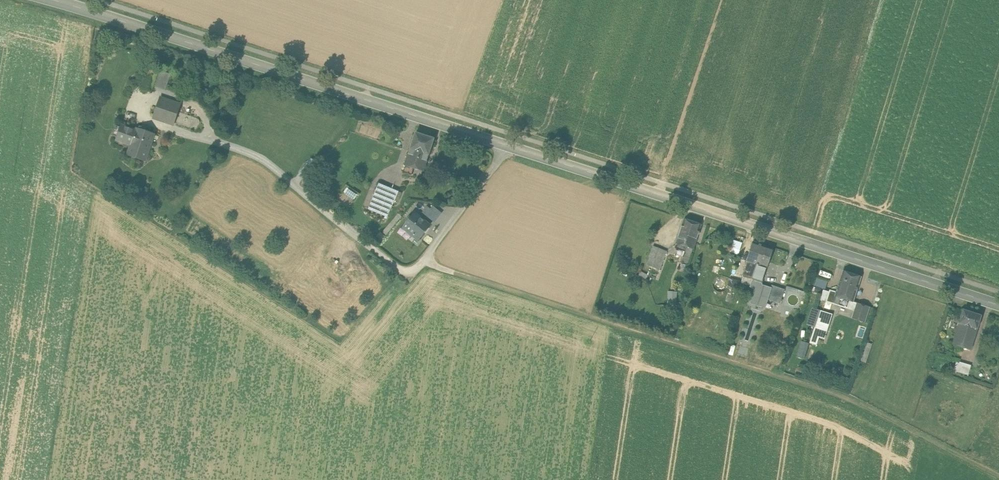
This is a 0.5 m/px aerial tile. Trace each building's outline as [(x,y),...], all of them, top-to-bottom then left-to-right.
[(158,71),(150,68),(143,88),(152,91),(158,71)] [(169,75),(161,72),(156,85),(164,88),(169,75)] [(180,104),(161,97),(154,117),(173,124),(180,104)] [(154,134),(137,129),(136,131),(122,125),(118,137),(133,142),(128,154),(145,160),(154,134)] [(433,139),(416,133),(407,162),(424,168),(433,139)] [(405,168),(399,184),(408,187),(413,171),(405,168)] [(399,191),(379,183),(371,201),(391,209),(395,200),(399,191)] [(357,195),(347,188),(344,192),(354,199),(357,195)] [(391,209),(371,201),(368,208),(388,217),(391,209)] [(438,216),(427,208),(423,213),(433,221),(438,216)] [(414,213),(404,226),(419,239),(430,226),(414,213)] [(700,225),(685,220),(677,243),(687,246),(693,248),(700,225)] [(763,245),(753,242),(747,261),(748,261),(741,282),(750,285),(752,279),(763,245)] [(763,245),(752,279),(762,283),(774,248),(763,245)] [(667,251),(653,246),(646,264),(652,267),(655,258),(663,261),(667,251)] [(693,248),(687,246),(682,262),(688,264),(693,248)] [(861,277),(843,271),(837,292),(835,296),(849,300),(853,301),(861,277)] [(825,288),(828,280),(817,277),(815,285),(825,288)] [(739,281),(734,279),(729,294),(734,296),(739,281)] [(771,288),(761,285),(762,283),(752,279),(750,285),(750,286),(755,289),(753,295),(753,298),(766,303),(767,300),(767,299),(771,288)] [(785,289),(772,285),(771,288),(767,299),(780,303),(785,289)] [(677,305),(677,291),(668,290),(668,305),(677,305)] [(849,300),(835,296),(837,292),(830,290),(827,301),(847,308),(849,300)] [(870,306),(857,302),(852,318),(865,322),(870,306)] [(832,314),(821,310),(815,327),(827,331),(832,314)] [(981,315),(964,310),(959,323),(977,329),(981,315)] [(977,329),(959,323),(953,344),(970,350),(977,329)] [(827,331),(815,327),(813,334),(824,338),(827,331)] [(804,358),(809,343),(802,340),(797,355),(804,358)] [(866,342),(860,360),(866,362),(872,344),(866,342)] [(958,360),(955,370),(969,374),(971,364),(958,360)]
